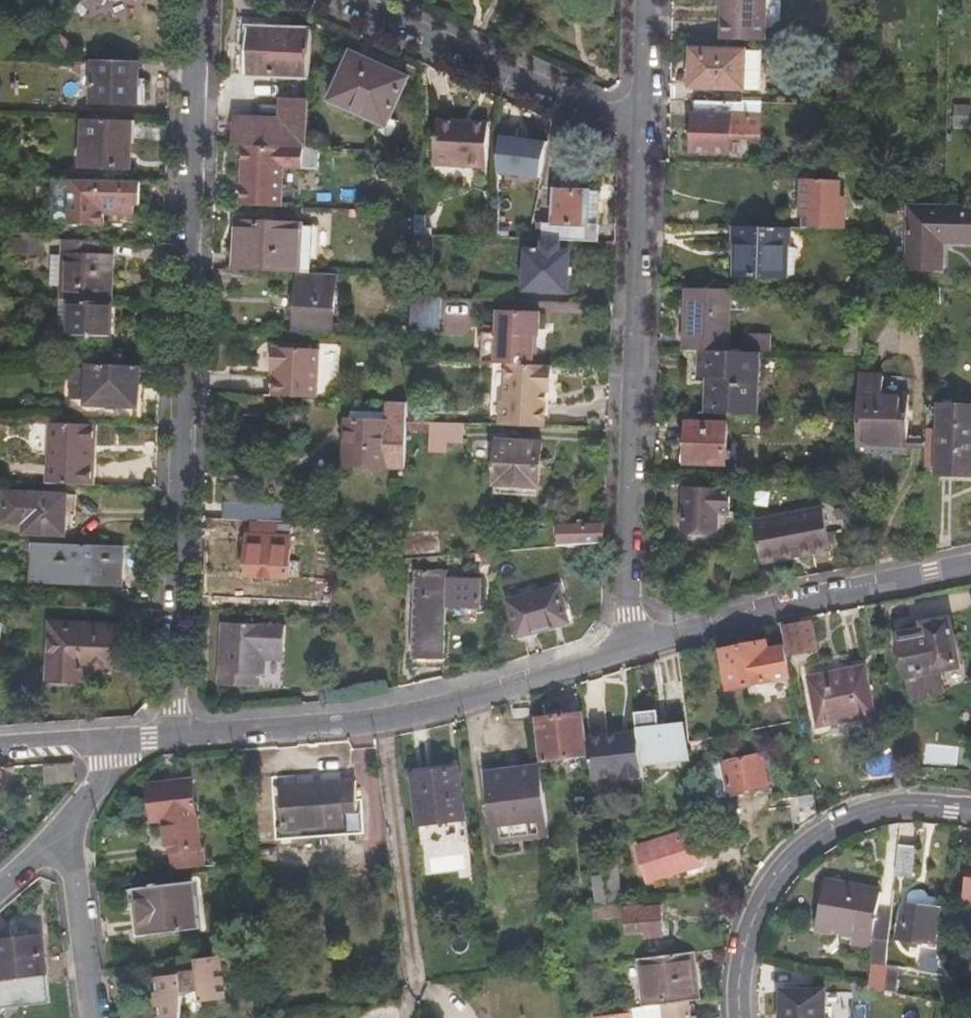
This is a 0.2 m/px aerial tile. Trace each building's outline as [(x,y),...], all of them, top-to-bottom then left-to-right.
[(103,9),(109,0),(89,0),(103,9)] [(765,40),(766,0),(722,0),(721,40),(765,40)] [(310,81),(312,34),(247,32),(246,79),(310,81)] [(73,46),(62,35),(55,43),(66,53),(73,46)] [(747,49),(690,47),(689,87),(745,89),(747,49)] [(390,73),(352,57),(330,107),(351,116),(355,106),(391,121),(407,83),(389,75),(390,73)] [(139,64),(94,63),(93,104),(138,106),(139,64)] [(516,106),(504,100),(503,123),(516,124),(516,106)] [(763,135),(764,102),(697,101),(696,118),(694,118),(693,153),(732,155),(732,135),(763,135)] [(283,102),(282,123),(308,124),(309,104),(283,102)] [(134,123),(87,121),(85,170),(132,172),(134,123)] [(236,121),(235,149),(301,151),(307,152),(308,124),(282,123),(236,121)] [(461,127),(461,123),(436,122),(435,169),(487,171),(489,128),(461,127)] [(519,165),(501,164),(497,238),(514,239),(519,165)] [(134,214),(136,183),(86,182),(85,225),(105,226),(105,213),(134,214)] [(800,228),(842,229),(843,200),(836,200),(836,183),(801,182),(800,228)] [(545,239),(599,240),(600,189),(557,188),(554,224),(540,224),(540,231),(545,232),(545,239)] [(907,207),(905,269),(940,270),(941,242),(970,243),(970,210),(907,207)] [(427,212),(415,212),(415,216),(415,217),(415,225),(415,236),(436,237),(436,233),(436,230),(427,230),(427,212)] [(415,225),(415,217),(404,217),(404,225),(415,225)] [(237,222),(236,271),(299,273),(315,274),(316,228),(307,228),(307,224),(298,224),(237,222)] [(790,248),(791,228),(736,227),(736,247),(742,247),(741,280),(783,280),(784,247),(790,248)] [(40,240),(4,239),(4,253),(39,253),(40,240)] [(91,260),(91,241),(63,241),(62,259),(91,260)] [(544,253),(527,252),(526,289),(568,290),(569,253),(559,253),(559,247),(544,246),(544,253)] [(60,293),(60,303),(70,303),(103,304),(104,261),(91,260),(62,259),(62,262),(49,261),(47,293),(60,293)] [(315,274),(299,273),(298,295),(291,300),(291,306),(297,311),(297,327),(333,329),(332,334),(353,335),(353,326),(334,324),(335,275),(315,274)] [(689,349),(706,350),(732,350),(732,288),(690,287),(689,349)] [(412,299),(411,331),(441,332),(442,300),(412,299)] [(112,348),(113,304),(103,304),(70,303),(69,347),(112,348)] [(504,365),(533,366),(534,335),(540,335),(540,315),(497,313),(496,333),(484,333),(482,364),(504,365)] [(321,352),(274,350),(273,371),(275,371),(274,398),(319,400),(321,352)] [(713,378),(712,414),(761,414),(762,350),(732,350),(706,350),(705,378),(713,378)] [(138,403),(140,365),(90,363),(89,402),(138,403)] [(551,391),(552,366),(533,366),(504,365),(503,396),(499,400),(498,425),(543,426),(544,391),(551,391)] [(857,415),(856,444),(908,446),(910,394),(883,393),(883,376),(859,375),(857,415)] [(887,376),(886,391),(911,392),(912,378),(887,376)] [(409,404),(388,403),(387,424),(346,422),(345,468),(407,470),(408,434),(408,422),(409,411),(409,404)] [(937,403),(934,473),(970,475),(970,405),(937,403)] [(431,434),(431,423),(408,422),(408,434),(431,434)] [(465,442),(466,424),(431,423),(431,434),(431,447),(445,447),(446,441),(465,442)] [(724,425),(685,424),(684,463),(724,464),(724,425)] [(53,425),(52,487),(100,488),(101,426),(53,425)] [(542,443),(498,442),(497,486),(540,488),(542,443)] [(733,491),(688,490),(687,531),(721,532),(721,514),(733,514),(733,491)] [(87,498),(18,495),(17,525),(37,525),(37,535),(77,536),(78,517),(86,517),(87,498)] [(229,503),(228,522),(259,524),(260,505),(229,503)] [(765,564),(804,557),(804,553),(832,547),(825,508),(757,521),(765,564)] [(604,541),(604,523),(560,526),(561,545),(604,541)] [(248,538),(247,577),(290,579),(291,540),(282,539),(282,529),(252,528),(251,538),(248,538)] [(123,549),(35,546),(33,581),(123,584),(123,549)] [(804,553),(804,557),(833,552),(832,547),(804,553)] [(448,569),(419,568),(416,658),(445,659),(448,604),(480,605),(482,577),(448,576),(448,569)] [(533,587),(509,595),(523,638),(573,622),(562,588),(537,596),(533,587)] [(814,624),(788,630),(793,655),(819,650),(814,624)] [(927,638),(901,644),(915,701),(924,699),(924,702),(949,696),(944,671),(960,667),(950,624),(925,630),(927,638)] [(122,630),(53,627),(50,680),(84,683),(85,670),(120,671),(122,630)] [(266,661),(267,628),(223,627),(220,690),(256,690),(257,677),(261,677),(266,677),(266,661)] [(793,681),(786,648),(770,651),(768,644),(725,653),(733,693),(793,681)] [(866,669),(810,680),(820,728),(876,716),(869,685),(866,669)] [(583,713),(541,718),(545,749),(586,745),(583,713)] [(642,734),(646,763),(697,755),(691,723),(663,727),(661,713),(639,716),(642,734)] [(646,763),(642,734),(590,741),(596,784),(628,779),(629,784),(648,781),(646,763)] [(775,753),(735,760),(742,793),(781,785),(775,753)] [(742,793),(735,760),(722,763),(728,795),(742,793)] [(551,831),(542,762),(488,768),(497,837),(551,831)] [(414,773),(420,822),(464,817),(459,768),(414,773)] [(341,782),(284,789),(291,843),(363,834),(359,799),(343,801),(341,782)] [(168,853),(200,850),(191,786),(149,791),(153,822),(164,821),(168,853)] [(364,799),(359,799),(363,834),(369,834),(364,799)] [(464,817),(420,822),(421,831),(466,826),(464,817)] [(707,830),(652,847),(661,876),(715,859),(707,830)] [(626,840),(604,847),(607,874),(611,906),(626,904),(621,857),(628,854),(626,840)] [(171,874),(202,870),(200,850),(168,853),(171,874)] [(913,852),(898,851),(896,883),(911,884),(913,852)] [(611,906),(607,874),(596,875),(598,907),(611,906)] [(52,896),(57,883),(42,878),(37,891),(52,896)] [(187,884),(136,890),(142,937),(192,931),(187,884)] [(913,897),(912,905),(943,910),(944,901),(931,898),(926,893),(923,892),(920,892),(916,893),(913,897)] [(873,987),(889,990),(893,925),(875,923),(876,901),(826,898),(825,925),(817,924),(816,953),(831,954),(832,947),(873,950),(872,971),(874,971),(873,987)] [(646,901),(626,904),(611,906),(598,907),(599,918),(628,916),(629,932),(647,930),(648,935),(665,933),(662,904),(646,905),(646,901)] [(943,910),(912,905),(911,905),(908,922),(904,921),(902,938),(931,943),(933,937),(939,938),(943,911),(943,910)] [(0,937),(0,979),(46,974),(42,933),(0,937)] [(701,1001),(696,955),(639,962),(645,1008),(694,1002),(701,1001)] [(225,956),(198,960),(199,972),(159,977),(162,1017),(183,1017),(186,1005),(227,999),(225,956)] [(784,993),(784,1017),(826,1017),(826,994),(784,993)] [(670,1017),(696,1017),(694,1002),(645,1008),(598,1014),(598,1017),(654,1017),(669,1016),(670,1017)]
